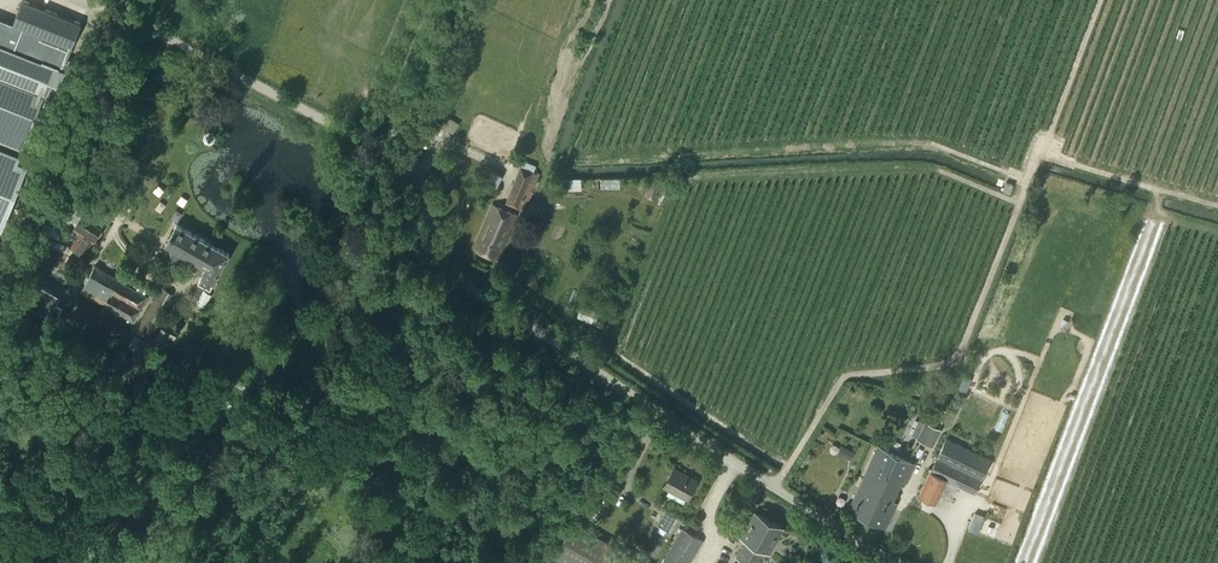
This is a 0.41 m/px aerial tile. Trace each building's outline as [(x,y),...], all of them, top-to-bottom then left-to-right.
[(0,19),(0,229),(2,230),(27,168),(17,164),(21,154),(45,93),(58,98),(62,88),(66,90),(73,74),(70,72),(74,62),(67,59),(81,24),(22,1),(12,24),(0,19)] [(448,115),(442,124),(454,132),(460,122),(448,115)] [(209,133),(208,134),(207,135),(207,137),(207,138),(208,140),(209,141),(211,142),(213,142),(214,141),(215,140),(216,138),(216,136),(216,135),(214,133),(212,132),(211,132),(209,133)] [(525,209),(540,173),(521,166),(506,201),(525,209)] [(498,184),(503,174),(493,169),(488,180),(498,184)] [(645,195),(656,199),(662,180),(651,176),(645,195)] [(582,189),(582,177),(569,177),(569,189),(582,189)] [(620,177),(601,177),(601,189),(620,188),(620,177)] [(1010,193),(1013,184),(1007,182),(1006,181),(1003,190),(1010,193)] [(497,258),(516,214),(494,204),(475,248),(497,258)] [(101,230),(80,217),(73,229),(79,234),(71,247),(83,255),(92,241),(93,242),(101,230)] [(178,250),(172,261),(182,267),(188,256),(195,260),(199,254),(207,258),(214,245),(177,224),(166,244),(178,250)] [(195,260),(190,268),(203,275),(199,282),(210,289),(230,254),(214,245),(207,258),(199,254),(195,260)] [(112,291),(119,279),(95,265),(81,290),(103,303),(110,290),(112,291)] [(69,283),(73,275),(60,268),(56,275),(69,283)] [(148,295),(119,279),(112,291),(110,290),(103,303),(134,320),(148,295)] [(29,304),(55,318),(63,305),(57,302),(60,295),(40,284),(29,304)] [(148,334),(172,293),(162,287),(138,328),(148,334)] [(199,301),(206,305),(212,293),(205,289),(199,301)] [(601,328),(607,316),(583,305),(578,317),(601,328)] [(161,344),(168,332),(161,329),(154,341),(161,344)] [(137,358),(134,364),(147,371),(150,365),(137,358)] [(933,447),(941,429),(925,422),(917,440),(933,447)] [(974,493),(990,460),(946,439),(919,495),(936,503),(947,480),(974,493)] [(837,453),(852,459),(856,450),(841,444),(837,453)] [(878,447),(864,477),(878,483),(883,472),(902,480),(910,461),(878,447)] [(687,498),(697,480),(674,468),(665,486),(687,498)] [(878,483),(864,477),(849,510),(882,525),(902,480),(883,472),(878,483)] [(769,554),(784,528),(755,512),(742,536),(747,539),(737,556),(749,562),(758,562),(764,552),(769,554)] [(674,524),(662,517),(658,524),(670,531),(674,524)] [(574,522),(554,555),(568,562),(646,562),(574,522)] [(664,562),(690,562),(703,540),(684,529),(664,562)]
